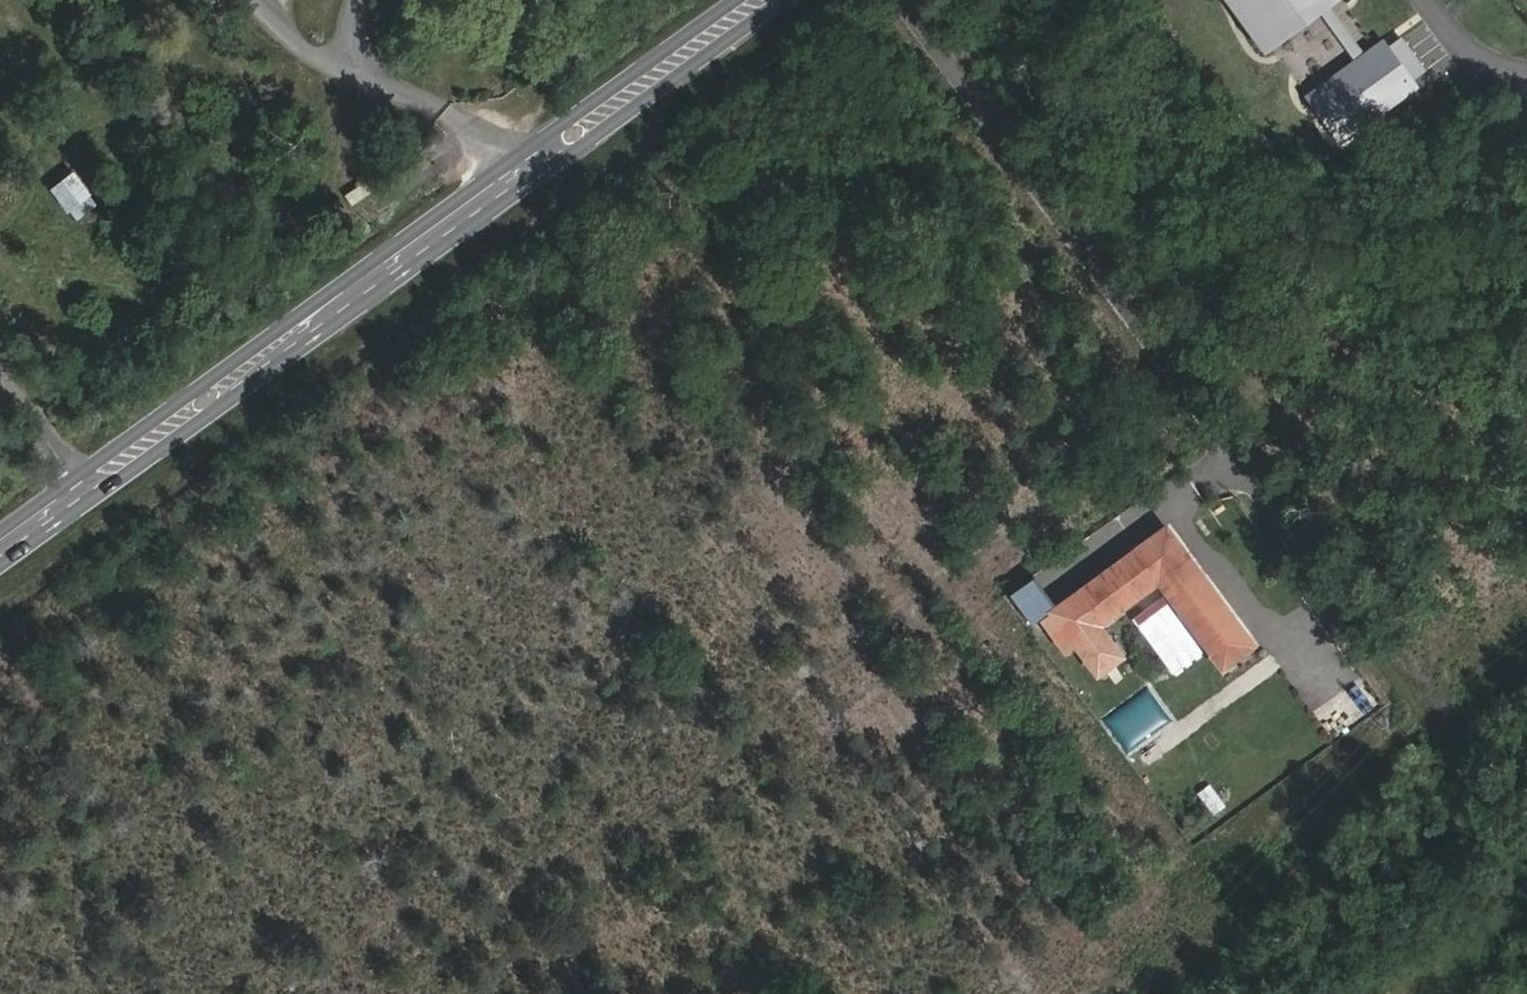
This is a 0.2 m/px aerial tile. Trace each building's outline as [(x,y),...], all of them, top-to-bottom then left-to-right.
[(1260,42),(1319,0),(1231,0),(1260,42)] [(1313,92),(1351,141),(1434,77),(1397,28),(1313,92)] [(401,169),(410,162),(404,153),(394,159),(401,169)] [(380,184),(389,178),(383,168),(373,174),(380,184)] [(50,189),(75,219),(98,200),(73,170),(50,189)] [(308,222),(315,232),(330,221),(323,212),(308,222)] [(1101,621),(1162,579),(1183,609),(1216,588),(1174,533),(1145,553),(1139,546),(1077,591),(1084,600),(1050,624),(1070,650),(1080,643),(1100,671),(1124,655),(1101,621)] [(1027,599),(1044,622),(1068,603),(1051,581),(1027,599)] [(1177,615),(1160,589),(1141,602),(1158,627),(1177,615)]
